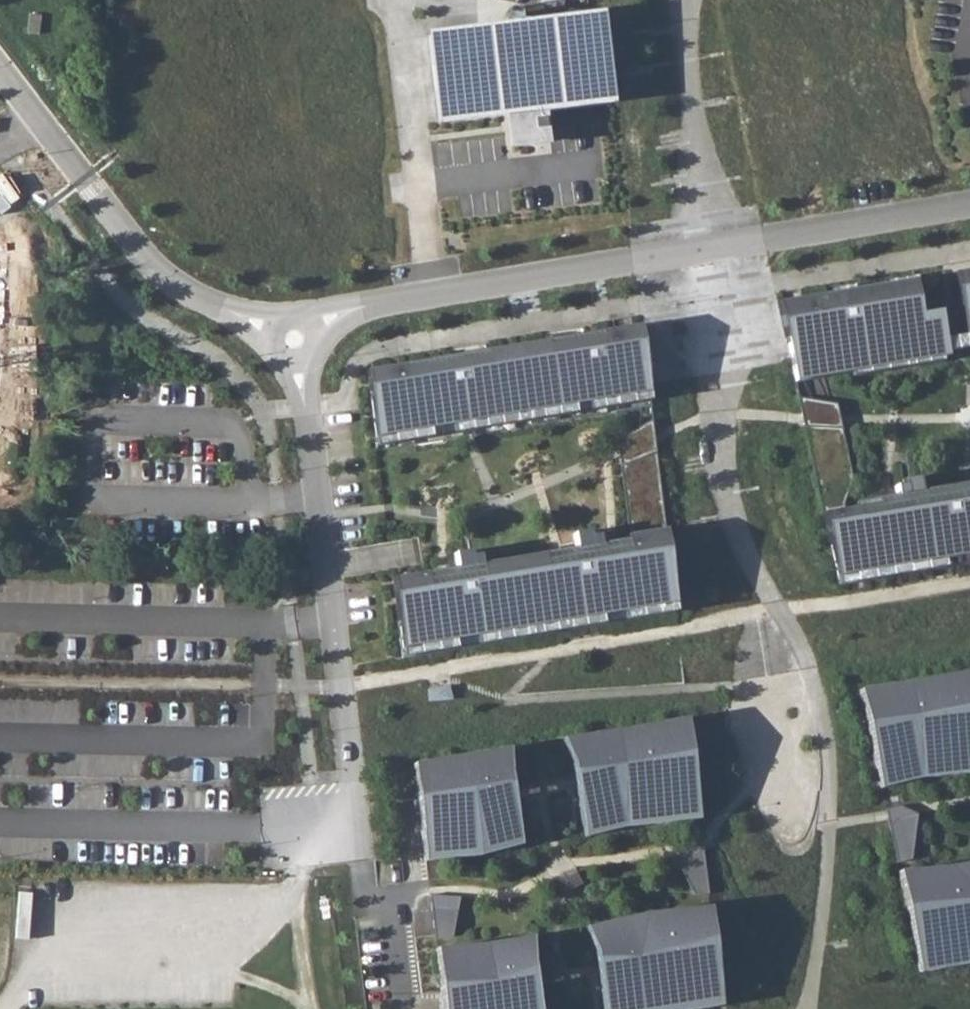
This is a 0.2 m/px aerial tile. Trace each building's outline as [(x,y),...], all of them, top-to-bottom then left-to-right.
[(565,0),(540,0),(539,5),(563,9),(565,0)] [(603,12),(431,33),(442,120),(510,112),(614,99),(603,12)] [(545,108),(510,112),(514,144),(538,141),(536,118),(546,117),(545,108)] [(538,141),(549,139),(548,132),(546,117),(536,118),(538,141)] [(954,274),(967,354),(969,353),(969,271),(954,274)] [(777,303),(794,383),(948,357),(947,351),(945,340),(940,311),(920,315),(914,280),(777,303)] [(367,371),(375,453),(649,407),(641,325),(601,332),(548,341),(487,351),(403,365),(367,371)] [(837,404),(797,398),(801,416),(822,514),(845,510),(844,504),(853,479),(840,418),(837,404)] [(652,419),(617,440),(619,453),(629,535),(665,530),(654,439),(652,419)] [(836,592),(969,570),(969,488),(929,496),(917,483),(895,489),(894,503),(857,508),(845,510),(822,514),(836,592)] [(393,579),(400,665),(677,619),(665,530),(626,536),(601,552),(599,535),(574,539),(574,557),(545,560),(481,569),(478,554),(453,557),(454,572),(393,579)] [(879,793),(917,783),(969,778),(969,674),(858,693),(879,793)] [(427,690),(428,702),(447,700),(446,689),(427,690)] [(688,717),(563,738),(572,763),(575,781),(585,837),(623,828),(700,818),(688,717)] [(415,762),(425,860),(481,856),(521,845),(513,792),(510,773),(510,747),(415,762)] [(886,815),(887,820),(918,814),(910,811),(900,806),(885,810),(886,815)] [(887,820),(896,863),(911,860),(918,814),(887,820)] [(694,896),(709,894),(702,840),(687,841),(673,855),(694,896)] [(919,978),(969,970),(969,866),(896,876),(919,978)] [(430,895),(435,940),(453,937),(461,897),(430,895)] [(585,928),(598,969),(610,1008),(705,1008),(722,1006),(711,907),(645,913),(585,928)] [(444,1008),(540,1008),(534,978),(531,962),(532,936),(485,944),(437,949),(444,1001),(444,1008)]
